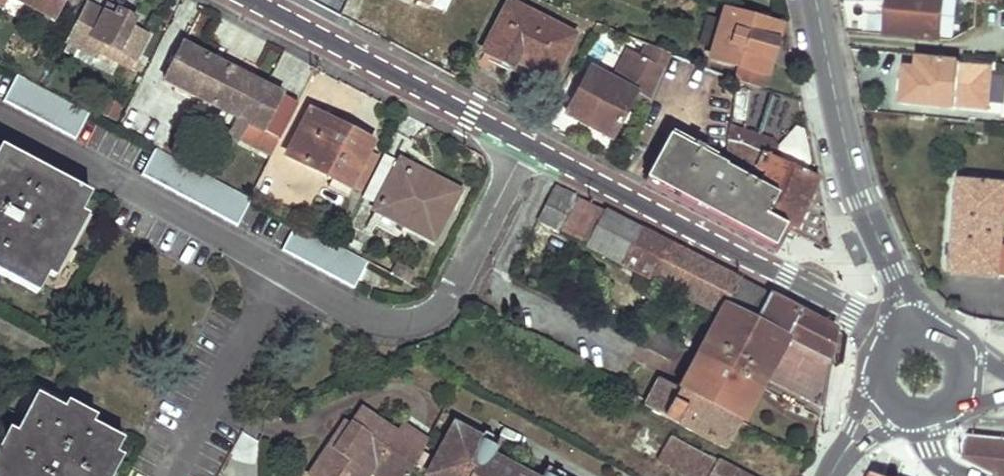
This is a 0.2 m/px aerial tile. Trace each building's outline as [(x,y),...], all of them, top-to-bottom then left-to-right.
[(52,20),(62,0),(15,0),(52,20)] [(886,34),(939,39),(944,0),(890,0),(886,34)] [(65,42),(94,57),(97,51),(101,44),(134,61),(146,37),(130,28),(134,20),(117,11),(113,19),(104,14),(85,4),(65,42)] [(511,4),(486,51),(504,60),(501,65),(510,68),(516,57),(551,75),(572,36),(511,4)] [(117,11),(108,6),(104,14),(113,19),(117,11)] [(711,59),(740,68),(735,82),(737,83),(761,89),(776,42),(780,27),(766,23),(768,18),(760,15),(758,21),(749,18),(726,11),(711,59)] [(760,15),(751,12),(749,18),(758,21),(760,15)] [(592,65),(567,114),(601,132),(606,123),(616,128),(637,89),(655,99),(672,57),(645,43),(640,54),(625,47),(611,75),(592,65)] [(134,61),(101,44),(97,51),(130,69),(134,61)] [(182,46),(175,44),(162,72),(167,75),(182,46)] [(238,139),(260,151),(269,134),(283,133),(297,104),(246,77),(183,45),(182,46),(167,75),(158,92),(170,99),(176,87),(246,123),(238,139)] [(957,58),(914,54),(913,67),(902,66),(900,100),(953,105),(956,64),(957,58)] [(16,75),(18,76),(22,68),(0,56),(0,66),(16,75)] [(551,75),(516,57),(510,68),(545,85),(551,75)] [(990,67),(956,64),(953,105),(986,108),(990,67)] [(454,65),(450,75),(455,77),(459,67),(454,65)] [(159,74),(147,68),(142,76),(155,83),(159,74)] [(16,75),(2,102),(75,140),(88,114),(18,76),(16,75)] [(246,123),(176,87),(170,99),(205,117),(202,121),(238,139),(246,123)] [(114,120),(121,107),(105,99),(98,112),(114,120)] [(308,115),(286,157),(332,181),(346,189),(368,147),(345,135),(308,115)] [(979,122),(979,132),(989,133),(990,123),(979,122)] [(616,128),(606,123),(601,132),(612,137),(616,128)] [(753,148),(750,147),(755,136),(731,128),(729,137),(725,167),(776,195),(765,216),(783,225),(790,228),(794,231),(815,182),(814,175),(769,155),(753,148)] [(755,136),(750,147),(753,148),(769,155),(773,147),(769,139),(756,133),(755,136)] [(670,139),(649,181),(744,232),(773,248),(783,225),(765,216),(776,195),(725,167),(670,139)] [(36,295),(46,276),(56,256),(50,253),(57,242),(63,231),(68,234),(79,213),(89,195),(40,169),(0,148),(0,276),(36,295)] [(141,175),(237,226),(251,200),(155,149),(141,175)] [(283,156),(273,150),(267,162),(277,167),(283,156)] [(400,162),(385,154),(380,163),(395,171),(400,162)] [(374,210),(434,241),(456,199),(420,181),(424,175),(400,162),(395,171),(380,163),(366,190),(381,198),(376,206),(374,210)] [(460,193),(424,175),(420,181),(456,199),(460,193)] [(1001,276),(1003,247),(1003,243),(1003,185),(961,180),(953,273),(1001,276)] [(346,189),(332,181),(328,188),(342,196),(346,189)] [(525,213),(561,231),(577,199),(542,181),(525,213)] [(381,198),(366,190),(361,198),(376,206),(381,198)] [(577,199),(561,231),(621,264),(639,230),(609,215),(577,199)] [(86,217),(79,213),(68,234),(63,231),(57,242),(69,248),(86,217)] [(281,250),(353,289),(367,262),(296,224),(281,250)] [(790,228),(783,225),(773,248),(779,251),(790,228)] [(639,230),(621,264),(649,279),(667,244),(650,235),(639,230)] [(69,248),(57,242),(50,253),(56,256),(46,276),(53,279),(69,248)] [(667,244),(649,279),(717,315),(737,279),(716,269),(667,244)] [(717,315),(702,343),(734,359),(753,323),(767,295),(737,279),(717,315)] [(767,295),(753,323),(829,362),(834,329),(774,298),(767,295)] [(702,343),(695,354),(759,387),(763,377),(821,407),(824,388),(829,362),(753,323),(734,359),(702,343)] [(643,349),(666,361),(675,344),(651,332),(645,343),(643,349)] [(695,354),(676,389),(739,422),(749,406),(759,387),(695,354)] [(655,379),(642,405),(725,450),(739,422),(676,389),(655,379)] [(115,453),(122,440),(91,423),(62,407),(35,393),(15,432),(7,447),(0,460),(0,475),(103,475),(115,453)] [(96,416),(67,401),(62,407),(91,423),(96,416)] [(400,475),(406,475),(425,441),(399,423),(393,432),(361,410),(350,424),(334,448),(328,444),(311,468),(325,475),(364,475),(368,471),(376,460),(400,475)] [(350,424),(345,420),(328,444),(334,448),(350,424)] [(490,457),(487,463),(471,454),(479,440),(452,425),(425,475),(525,475),(490,457)] [(667,440),(641,426),(628,450),(654,463),(656,462),(667,440)] [(8,428),(0,442),(0,443),(7,447),(15,432),(8,428)] [(967,437),(962,459),(997,475),(1003,475),(1003,441),(967,437)] [(495,448),(479,440),(471,454),(487,463),(490,457),(495,448)] [(656,462),(681,475),(707,475),(716,460),(710,457),(708,461),(667,440),(656,462)] [(115,453),(103,475),(112,475),(122,457),(115,453)] [(376,460),(368,471),(376,475),(400,475),(376,460)] [(716,460),(707,475),(736,475),(739,472),(716,460)]
